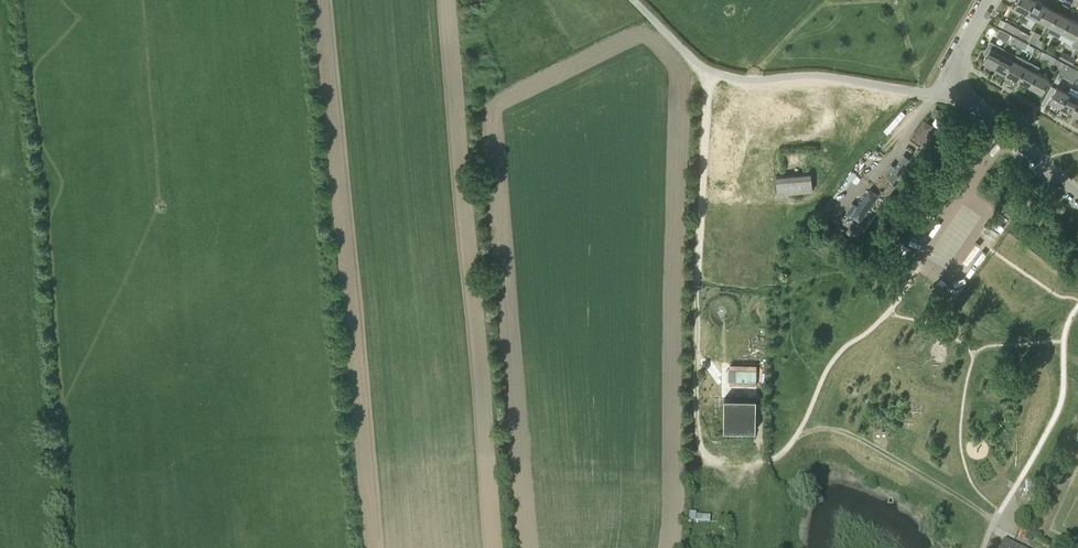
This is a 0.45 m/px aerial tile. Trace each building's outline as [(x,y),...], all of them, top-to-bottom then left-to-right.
[(1033,0),(1018,0),(1015,5),(1027,12),(1033,0)] [(1037,0),(1033,0),(1027,12),(1039,18),(1046,5),(1037,0)] [(1046,5),(1039,18),(1051,24),(1058,11),(1046,5)] [(1058,11),(1051,24),(1048,30),(1060,37),(1070,18),(1058,11)] [(1070,18),(1060,37),(1077,45),(1077,44),(1077,39),(1075,37),(1077,32),(1077,22),(1070,18)] [(1006,21),(1003,27),(1008,30),(1010,27),(1012,28),(1013,25),(1006,21)] [(1015,34),(1018,27),(1013,25),(1012,28),(1010,27),(1008,30),(1015,34)] [(1008,40),(1011,34),(1000,28),(997,35),(1008,40)] [(1026,40),(1030,34),(1021,29),(1017,35),(1026,40)] [(1039,41),(1040,39),(1032,35),(1029,41),(1035,45),(1037,41),(1039,41)] [(1019,42),(1021,39),(1016,36),(1013,42),(1020,45),(1021,43),(1019,42)] [(1028,43),(1021,39),(1019,42),(1021,43),(1020,45),(1025,48),(1028,43)] [(1044,41),(1040,39),(1039,41),(1037,41),(1035,45),(1041,48),(1044,41)] [(1004,48),(990,41),(985,52),(987,53),(984,60),(987,62),(987,64),(987,66),(991,68),(994,67),(994,66),(995,67),(1003,52),(1002,52),(1003,49),(1004,48)] [(1002,52),(1003,52),(995,67),(999,69),(998,70),(999,72),(1003,74),(1005,74),(1006,72),(1007,73),(1017,54),(1016,54),(1013,59),(1007,56),(1009,52),(1003,49),(1002,52)] [(1049,57),(1051,54),(1044,51),(1041,56),(1046,59),(1048,56),(1049,57)] [(1068,58),(1069,55),(1062,51),(1060,57),(1065,59),(1066,57),(1068,58)] [(1017,54),(1007,73),(1019,79),(1028,60),(1025,65),(1019,62),(1022,57),(1017,54)] [(1064,62),(1051,54),(1049,57),(1048,56),(1046,59),(1053,62),(1053,63),(1061,68),(1064,62)] [(1075,58),(1069,55),(1068,58),(1066,57),(1065,59),(1072,63),(1075,58)] [(1033,63),(1028,60),(1019,79),(1030,85),(1037,71),(1031,67),(1033,63)] [(1076,76),(1077,72),(1077,69),(1064,62),(1061,68),(1059,72),(1074,80),(1076,76)] [(1037,71),(1030,85),(1042,91),(1049,77),(1037,71)] [(1062,105),(1069,91),(1058,85),(1050,99),(1062,105)] [(1069,91),(1062,105),(1073,111),(1077,102),(1077,96),(1069,91)] [(945,114),(936,107),(931,115),(940,121),(945,114)] [(923,116),(908,141),(919,148),(934,123),(923,116)] [(771,137),(781,137),(780,124),(770,125),(771,137)] [(902,151),(885,175),(896,183),(913,158),(902,151)] [(812,189),(811,175),(811,173),(776,176),(776,177),(777,193),(813,190),(812,189)] [(897,184),(891,180),(884,190),(890,194),(896,185),(897,184)] [(873,199),(860,217),(868,223),(881,205),(873,199)] [(858,239),(865,229),(860,224),(852,234),(858,239)] [(730,368),(736,367),(737,377),(729,377),(730,383),(757,382),(756,361),(730,362),(730,368)] [(755,399),(724,399),(724,431),(755,431),(755,399)] [(1000,547),(1024,547),(1005,539),(1000,547)]
